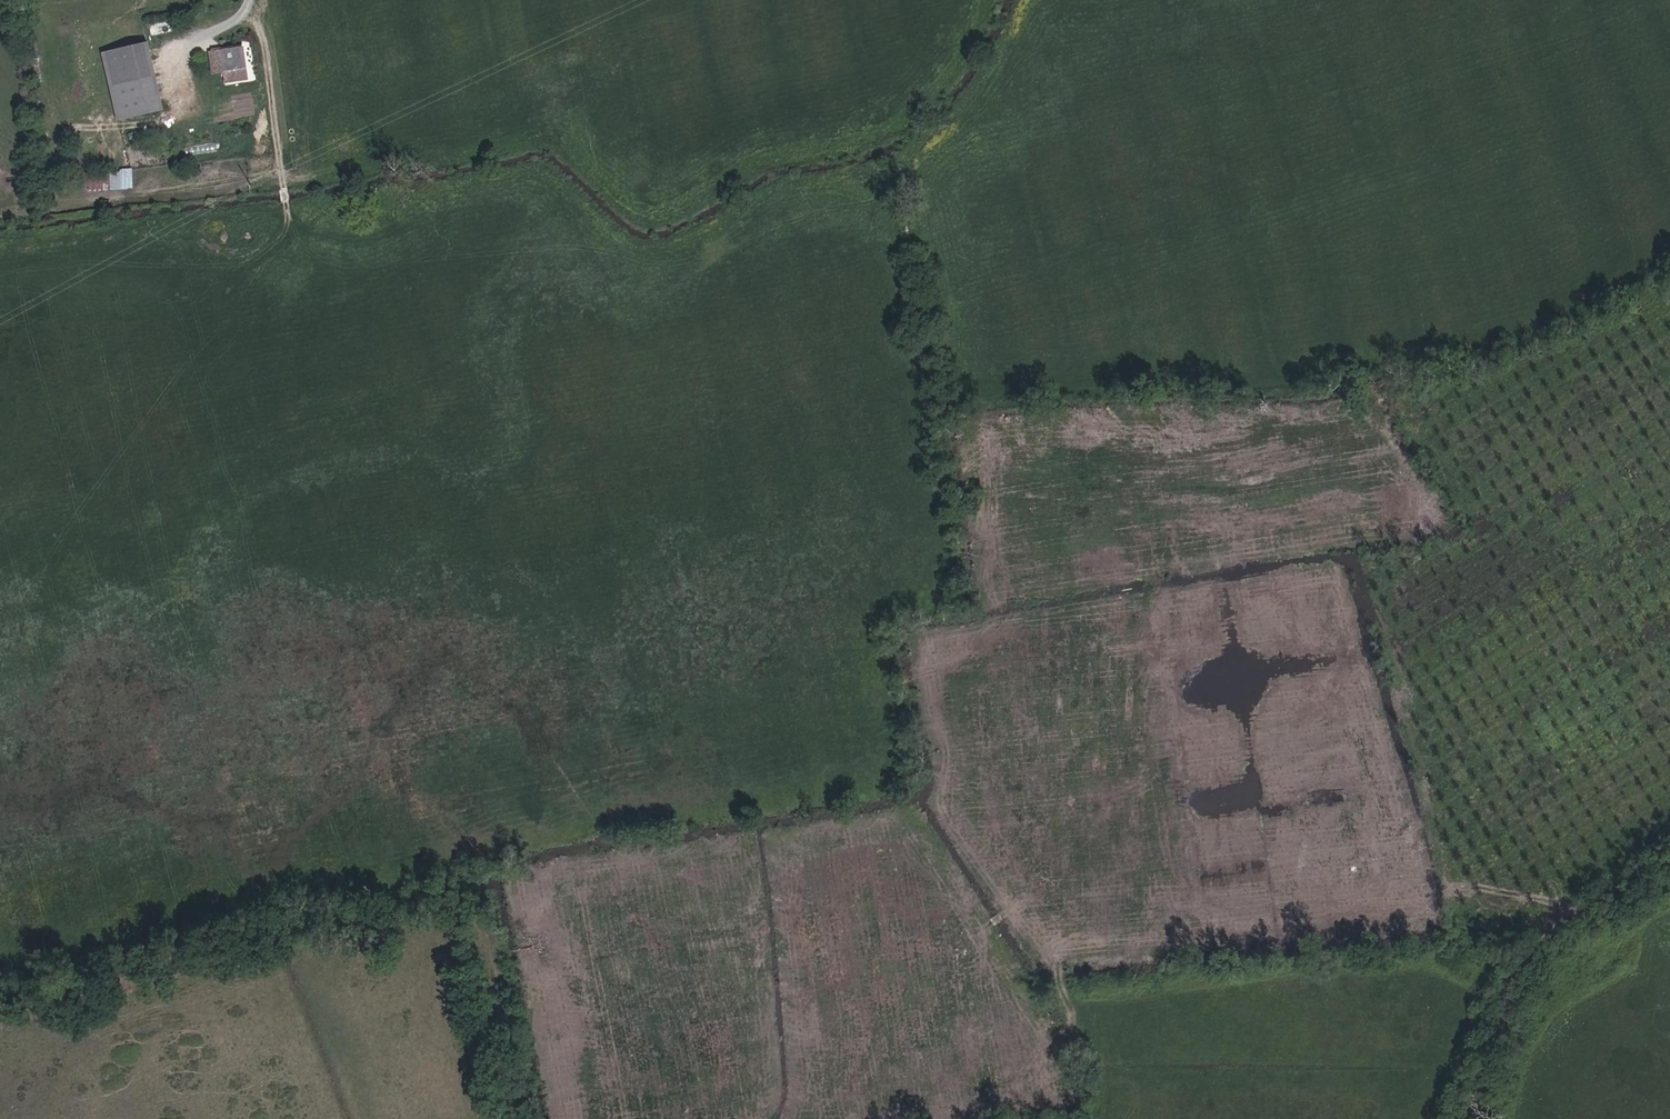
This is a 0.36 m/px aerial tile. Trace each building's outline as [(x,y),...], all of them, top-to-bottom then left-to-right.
[(162,109),(147,43),(103,53),(118,119),(162,109)] [(248,80),(243,46),(209,52),(212,73),(224,72),(225,83),(248,80)] [(111,187),(132,188),(133,168),(111,167),(111,187)]
